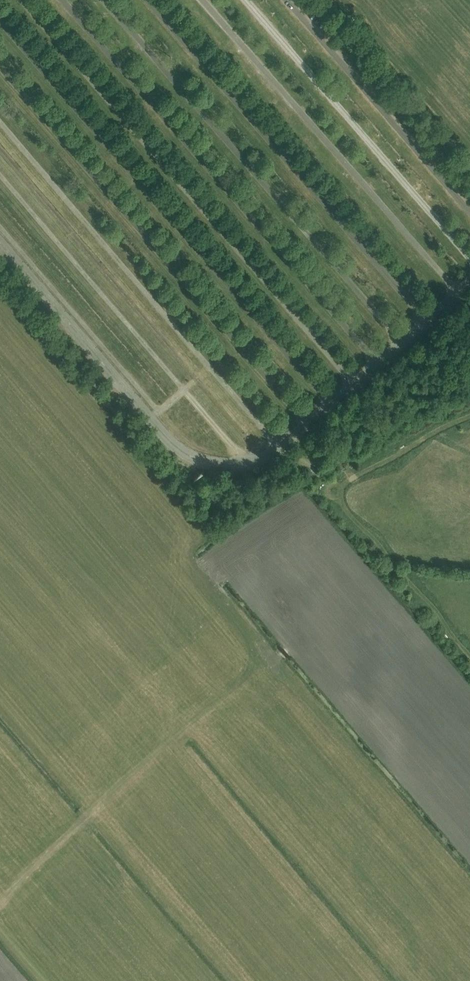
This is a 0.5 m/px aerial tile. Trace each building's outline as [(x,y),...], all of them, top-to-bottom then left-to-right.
[(366,197),(361,200),(365,207),(370,204),(366,197)] [(446,257),(440,260),(444,268),(449,265),(446,257)] [(193,472),(196,478),(204,473),(202,468),(193,472)]
